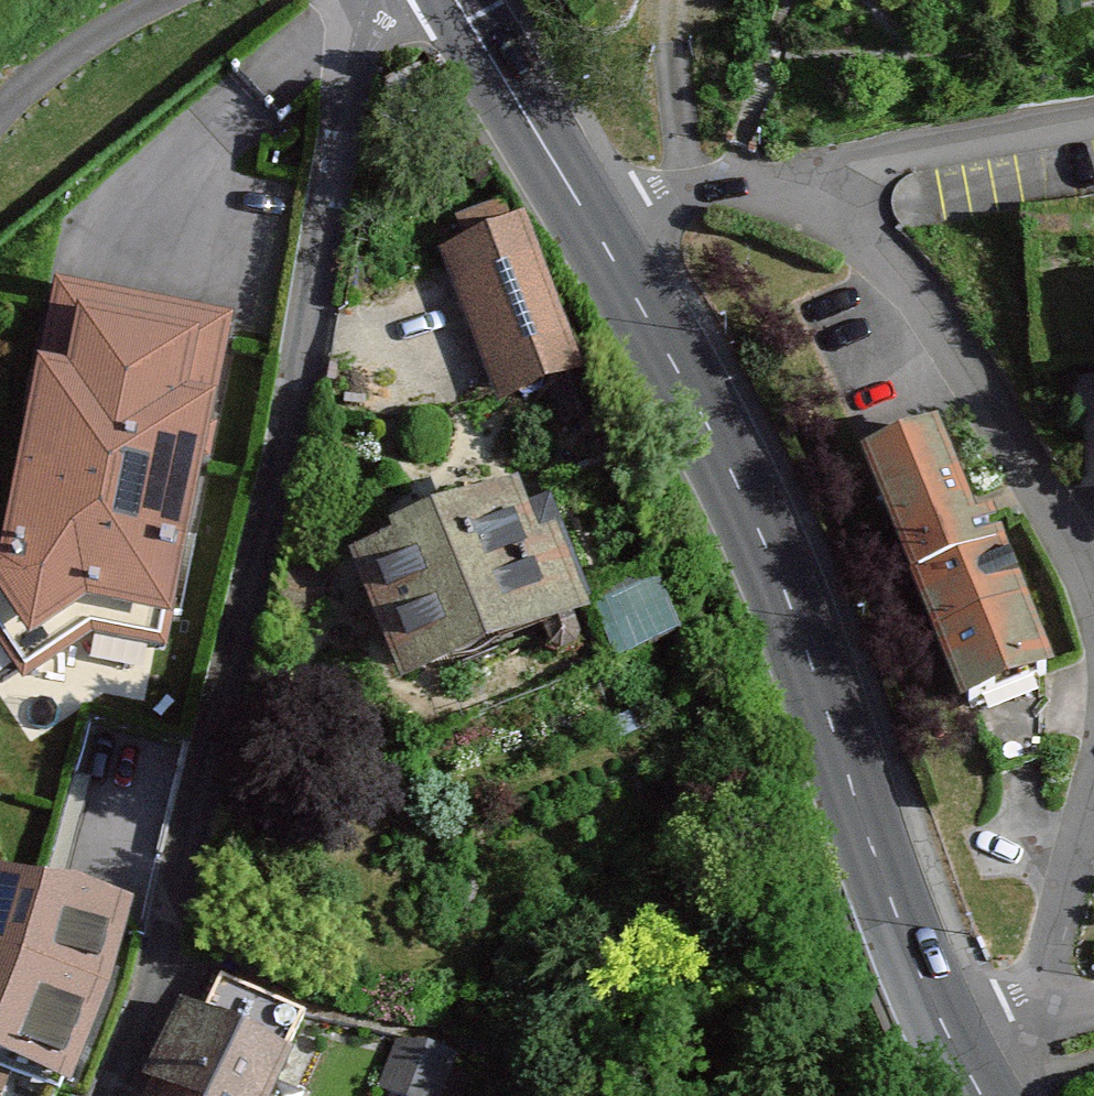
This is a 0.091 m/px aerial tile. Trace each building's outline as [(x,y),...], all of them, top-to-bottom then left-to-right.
[(522,218),(438,250),(498,404),(581,371),(522,218)] [(55,284),(0,568),(0,650),(22,685),(94,640),(171,654),(236,319),(55,284)] [(974,539),(931,439),(869,466),(973,707),(1052,673),(991,532),(974,539)] [(526,541),(368,600),(414,723),(587,658),(557,578),(542,584),(526,541)] [(593,601),(618,661),(681,635),(656,575),(593,601)] [(0,870),(0,1065),(70,1094),(113,995),(137,905),(0,870)] [(382,1088),(409,1095),(446,1095),(457,1058),(396,1039),(382,1088)] [(169,1095),(272,1095),(279,1081),(193,1043),(169,1095)]
